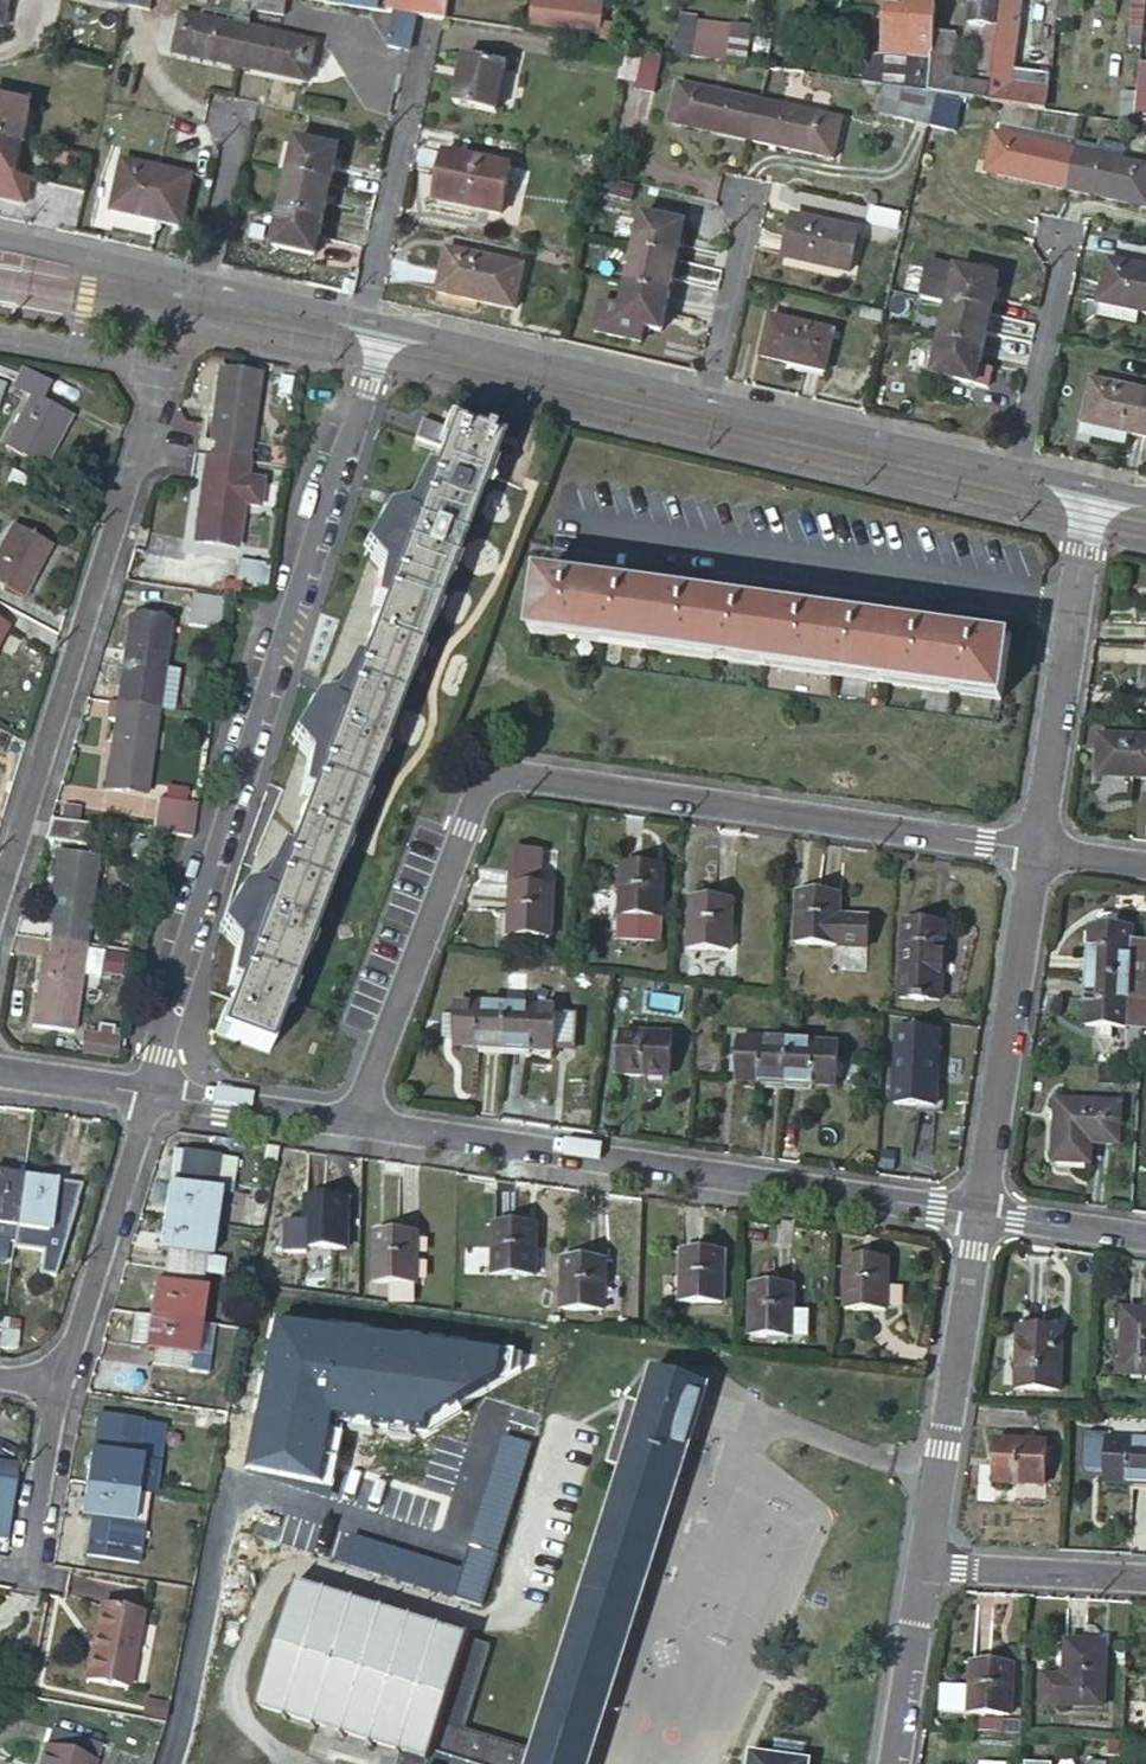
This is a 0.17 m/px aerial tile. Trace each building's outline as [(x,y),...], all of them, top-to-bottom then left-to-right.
[(3,27),(9,0),(0,0),(0,26),(3,27)] [(255,6),(283,13),(286,0),(256,0),(255,6)] [(414,13),(416,14),(443,18),(446,18),(448,0),(391,0),(389,10),(394,10),(414,13)] [(530,24),(597,34),(601,5),(568,0),(534,0),(530,24)] [(883,82),(902,86),(919,88),(931,90),(937,29),(940,5),(913,0),(912,9),(890,7),(885,47),(869,45),(864,80),(883,82)] [(997,26),(1000,0),(972,0),(969,22),(997,26)] [(989,98),(1047,107),(1051,69),(1037,67),(1035,81),(1016,78),(1025,0),(1000,0),(997,26),(991,81),(989,98)] [(1057,15),(1073,17),(1075,0),(1059,0),(1057,15)] [(1145,25),(1145,22),(1145,0),(1133,0),(1131,23),(1145,25)] [(414,13),(394,10),(387,44),(406,47),(414,13)] [(175,52),(242,65),(251,25),(183,11),(175,52)] [(714,42),(712,57),(745,62),(751,22),(736,20),(732,45),(714,42)] [(242,65),(309,79),(317,39),(251,25),(242,65)] [(937,29),(931,90),(937,91),(989,98),(991,81),(954,76),(960,31),(937,29)] [(635,46),(628,73),(647,79),(649,72),(654,49),(635,46)] [(670,51),(654,49),(649,72),(664,75),(670,51)] [(466,54),(456,99),(499,110),(509,64),(466,54)] [(902,86),(883,82),(877,112),(895,116),(902,86)] [(671,123),(754,140),(763,101),(680,84),(671,123)] [(1124,85),(1121,118),(1136,121),(1139,89),(1140,87),(1124,85)] [(902,86),(895,116),(929,124),(937,93),(919,90),(919,88),(902,86)] [(1139,89),(1136,121),(1145,122),(1145,90),(1139,89)] [(937,93),(929,124),(947,128),(955,96),(937,93)] [(21,141),(30,103),(0,97),(0,136),(21,141)] [(754,140),(836,157),(846,118),(763,101),(754,140)] [(992,168),(1073,186),(1082,146),(1001,129),(992,168)] [(13,177),(21,141),(0,136),(0,174),(13,177)] [(295,137),(287,172),(330,182),(338,147),(295,137)] [(1145,203),(1145,160),(1082,146),(1073,186),(1145,203)] [(445,154),(435,201),(503,217),(513,170),(445,154)] [(122,167),(112,209),(184,225),(193,183),(122,167)] [(330,182),(287,172),(278,208),(322,218),(330,182)] [(314,253),(322,218),(278,208),(270,244),(314,253)] [(795,211),(784,254),(849,269),(859,226),(795,211)] [(675,259),(684,223),(644,213),(635,249),(675,259)] [(449,249),(440,290),(514,307),(523,267),(449,249)] [(635,249),(626,283),(667,293),(675,259),(635,249)] [(1099,301),(1103,303),(1100,317),(1138,325),(1140,310),(1145,311),(1145,266),(1108,258),(1099,301)] [(953,302),(961,267),(934,261),(925,296),(953,302)] [(996,312),(1005,277),(961,267),(953,302),(996,312)] [(667,293),(626,283),(621,303),(600,298),(593,327),(639,339),(642,323),(659,327),(667,293)] [(953,302),(944,338),(987,348),(996,312),(953,302)] [(770,315),(760,356),(826,371),(836,330),(770,315)] [(987,348),(944,338),(935,374),(978,385),(987,348)] [(218,441),(215,457),(247,462),(260,375),(221,370),(209,440),(218,441)] [(47,405),(56,389),(28,374),(19,390),(39,400),(11,451),(48,471),(75,420),(47,405)] [(1080,421),(1123,431),(1145,436),(1145,391),(1090,379),(1080,421)] [(1080,421),(1077,435),(1120,444),(1123,431),(1080,421)] [(495,449),(421,422),(414,440),(440,451),(216,1032),(266,1051),(491,461),(498,464),(502,454),(495,451),(495,449)] [(215,457),(212,475),(205,474),(194,541),(234,547),(240,503),(244,477),(247,462),(215,457)] [(263,480),(244,477),(240,503),(259,505),(263,480)] [(1,585),(30,599),(55,552),(18,532),(0,566),(0,587),(1,585)] [(231,557),(228,579),(265,583),(268,561),(231,557)] [(540,576),(534,634),(1002,700),(1011,633),(941,622),(939,634),(893,626),(894,617),(826,606),(824,617),(776,609),(777,599),(709,590),(708,601),(658,593),(660,582),(591,573),(590,583),(540,576)] [(186,594),(182,625),(217,629),(222,599),(186,594)] [(127,689),(124,704),(157,709),(163,668),(169,624),(130,618),(120,687),(127,689)] [(13,631),(0,624),(0,657),(13,631)] [(181,670),(163,668),(157,709),(174,711),(181,670)] [(124,704),(121,721),(115,720),(106,789),(145,794),(157,709),(124,704)] [(1097,778),(1145,780),(1145,741),(1098,740),(1097,778)] [(155,809),(154,824),(188,830),(191,813),(155,809)] [(48,819),(46,835),(76,839),(79,823),(48,819)] [(153,831),(188,836),(188,830),(154,824),(153,831)] [(55,922),(53,939),(84,943),(96,857),(59,853),(49,921),(55,922)] [(620,864),(617,918),(661,920),(664,868),(620,864)] [(508,881),(504,935),(546,938),(549,885),(508,881)] [(796,894),(793,948),(837,950),(868,952),(869,924),(838,923),(840,898),(796,894)] [(693,895),(689,947),(729,950),(733,899),(693,895)] [(617,918),(616,936),(659,939),(661,920),(617,918)] [(1089,979),(1129,982),(1145,983),(1145,947),(1131,946),(1132,933),(1118,932),(1118,920),(1101,919),(1100,931),(1093,931),(1089,979)] [(904,937),(900,987),(942,989),(946,939),(904,937)] [(53,939),(50,956),(44,956),(34,1023),(72,1028),(84,943),(53,939)] [(124,978),(128,954),(107,950),(102,974),(124,978)] [(1085,1029),(1099,1030),(1098,1042),(1110,1043),(1110,1031),(1125,1032),(1125,1029),(1145,1031),(1145,983),(1129,982),(1089,979),(1085,1029)] [(449,1046),(499,1049),(502,1006),(451,1002),(450,1018),(449,1040),(449,1046)] [(499,1049),(549,1052),(549,1047),(551,1015),(551,1010),(502,1006),(499,1049)] [(572,1017),(551,1015),(549,1047),(570,1049),(572,1017)] [(450,1018),(440,1017),(439,1039),(449,1040),(450,1018)] [(616,1032),(612,1075),(664,1079),(667,1037),(616,1032)] [(83,1035),(81,1054),(114,1057),(116,1038),(83,1035)] [(731,1085),(781,1089),(785,1046),(734,1043),(731,1085)] [(781,1089),(832,1093),(835,1050),(785,1046),(781,1089)] [(896,1055),(892,1106),(933,1109),(937,1057),(896,1055)] [(1120,1107),(1058,1104),(1054,1164),(1089,1166),(1090,1146),(1118,1148),(1120,1107)] [(167,1188),(162,1220),(215,1227),(220,1196),(213,1195),(214,1189),(219,1158),(185,1153),(180,1190),(167,1188)] [(219,1158),(214,1189),(226,1191),(231,1160),(219,1158)] [(16,1230),(23,1179),(0,1175),(0,1228),(16,1230)] [(23,1179),(16,1230),(15,1239),(48,1243),(45,1260),(65,1263),(69,1230),(75,1186),(55,1183),(23,1179)] [(306,1194),(305,1244),(345,1244),(346,1194),(306,1194)] [(169,1254),(166,1270),(201,1274),(204,1259),(210,1260),(215,1227),(162,1220),(158,1252),(169,1254)] [(494,1220),(493,1271),(534,1272),(536,1221),(494,1220)] [(15,1239),(16,1230),(0,1228),(0,1237),(15,1239)] [(377,1228),(375,1279),(415,1281),(415,1230),(377,1228)] [(682,1245),(682,1297),(722,1297),(723,1247),(682,1245)] [(564,1254),(563,1306),(605,1306),(606,1256),(564,1254)] [(846,1262),(846,1313),(887,1312),(888,1262),(846,1262)] [(166,1270),(164,1287),(153,1286),(148,1318),(200,1324),(205,1293),(199,1292),(201,1274),(166,1270)] [(752,1337),(792,1337),(792,1310),(793,1285),(752,1286),(752,1337)] [(811,1309),(792,1310),(792,1337),(811,1336),(811,1309)] [(1123,1374),(1145,1375),(1145,1311),(1128,1310),(1123,1374)] [(148,1318),(135,1316),(131,1343),(144,1344),(148,1318)] [(189,1356),(213,1360),(218,1326),(200,1324),(148,1318),(144,1344),(143,1349),(155,1351),(152,1369),(186,1374),(189,1356)] [(1032,1331),(1028,1393),(1072,1394),(1074,1332),(1032,1331)] [(189,1356),(186,1374),(210,1378),(213,1360),(189,1356)] [(709,1386),(683,1378),(654,1368),(641,1404),(631,1400),(610,1467),(621,1470),(534,1752),(443,1724),(431,1763),(593,1763),(709,1386)] [(91,1447),(86,1479),(139,1489),(144,1456),(137,1455),(143,1419),(99,1413),(93,1447),(91,1447)] [(156,1421),(143,1419),(137,1455),(144,1456),(151,1458),(156,1421)] [(1105,1441),(1105,1439),(1087,1437),(1081,1443),(1080,1473),(1085,1479),(1103,1480),(1103,1485),(1145,1487),(1145,1443),(1105,1441)] [(997,1443),(995,1484),(1046,1486),(1048,1446),(997,1443)] [(11,1496),(16,1463),(0,1462),(0,1494),(11,1496)] [(86,1479),(81,1511),(93,1513),(87,1555),(139,1562),(145,1522),(134,1520),(139,1489),(86,1479)] [(150,1491),(139,1489),(134,1520),(145,1522),(150,1491)] [(976,1518),(965,1526),(975,1539),(986,1530),(976,1518)] [(399,1754),(430,1763),(431,1763),(443,1724),(471,1635),(296,1580),(255,1709),(399,1754)] [(95,1606),(82,1681),(122,1689),(137,1614),(95,1606)] [(1039,1677),(1038,1704),(1099,1707),(1101,1643),(1062,1641),(1061,1678),(1039,1677)] [(971,1659),(967,1712),(1009,1715),(1011,1662),(971,1659)] [(49,1729),(45,1742),(97,1760),(103,1746),(49,1729)] [(97,1760),(45,1742),(37,1763),(96,1763),(97,1760)] [(399,1754),(396,1763),(430,1763),(399,1754)]
